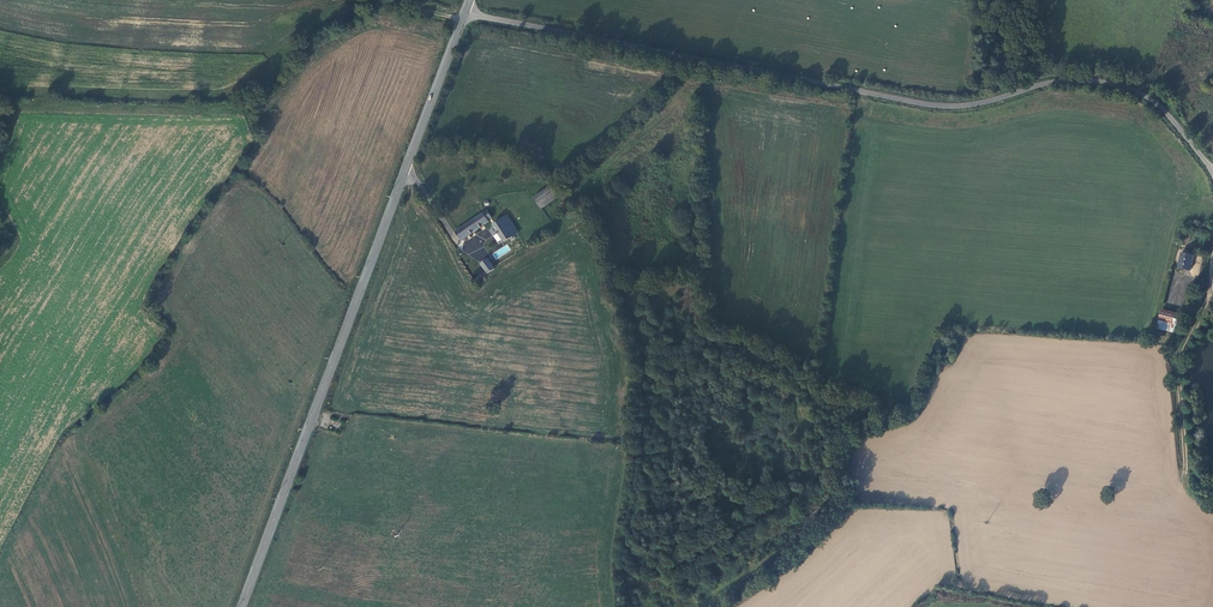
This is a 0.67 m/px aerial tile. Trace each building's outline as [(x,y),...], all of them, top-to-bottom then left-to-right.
[(553,185),(534,198),(541,209),(560,197),(553,185)] [(487,212),(483,214),(455,232),(461,241),(489,223),(488,221),(492,219),(487,212)] [(507,216),(493,225),(504,242),(518,233),(507,216)] [(1190,270),(1193,255),(1182,253),(1178,267),(1190,270)] [(487,260),(482,264),(487,273),(494,269),(487,260)] [(1186,315),(1162,309),(1158,327),(1182,332),(1186,315)]
